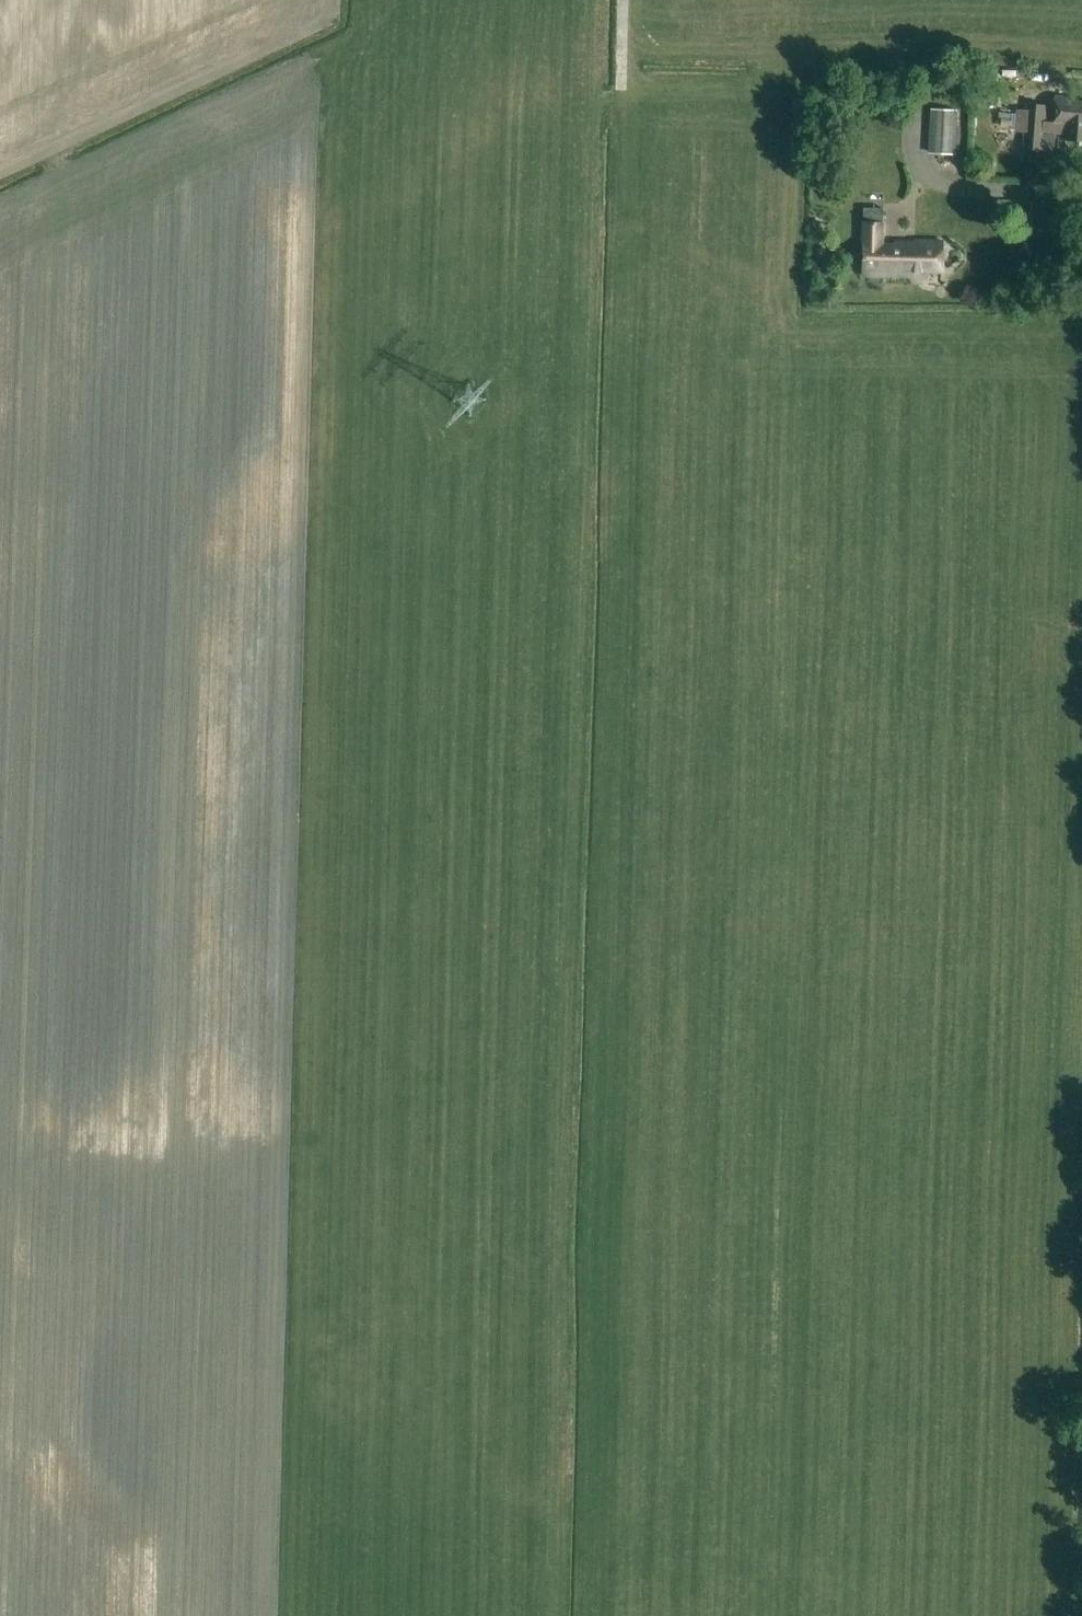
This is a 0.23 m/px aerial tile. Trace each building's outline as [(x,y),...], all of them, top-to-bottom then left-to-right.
[(1025,105),(1025,110),(1016,109),(1014,132),(1024,133),(1023,149),(1053,150),(1054,133),(1067,134),(1066,141),(1081,142),(1081,103),(1075,102),(1075,98),(1055,97),(1053,125),(1045,124),(1046,106),(1025,105)] [(926,155),(958,156),(959,129),(954,129),(955,111),(928,110),(926,155)] [(864,208),(864,222),(883,223),(883,208),(864,208)] [(920,272),(941,272),(942,242),(915,240),(915,242),(895,242),(895,245),(883,245),(883,223),(864,222),(863,275),(919,277),(920,272)]
